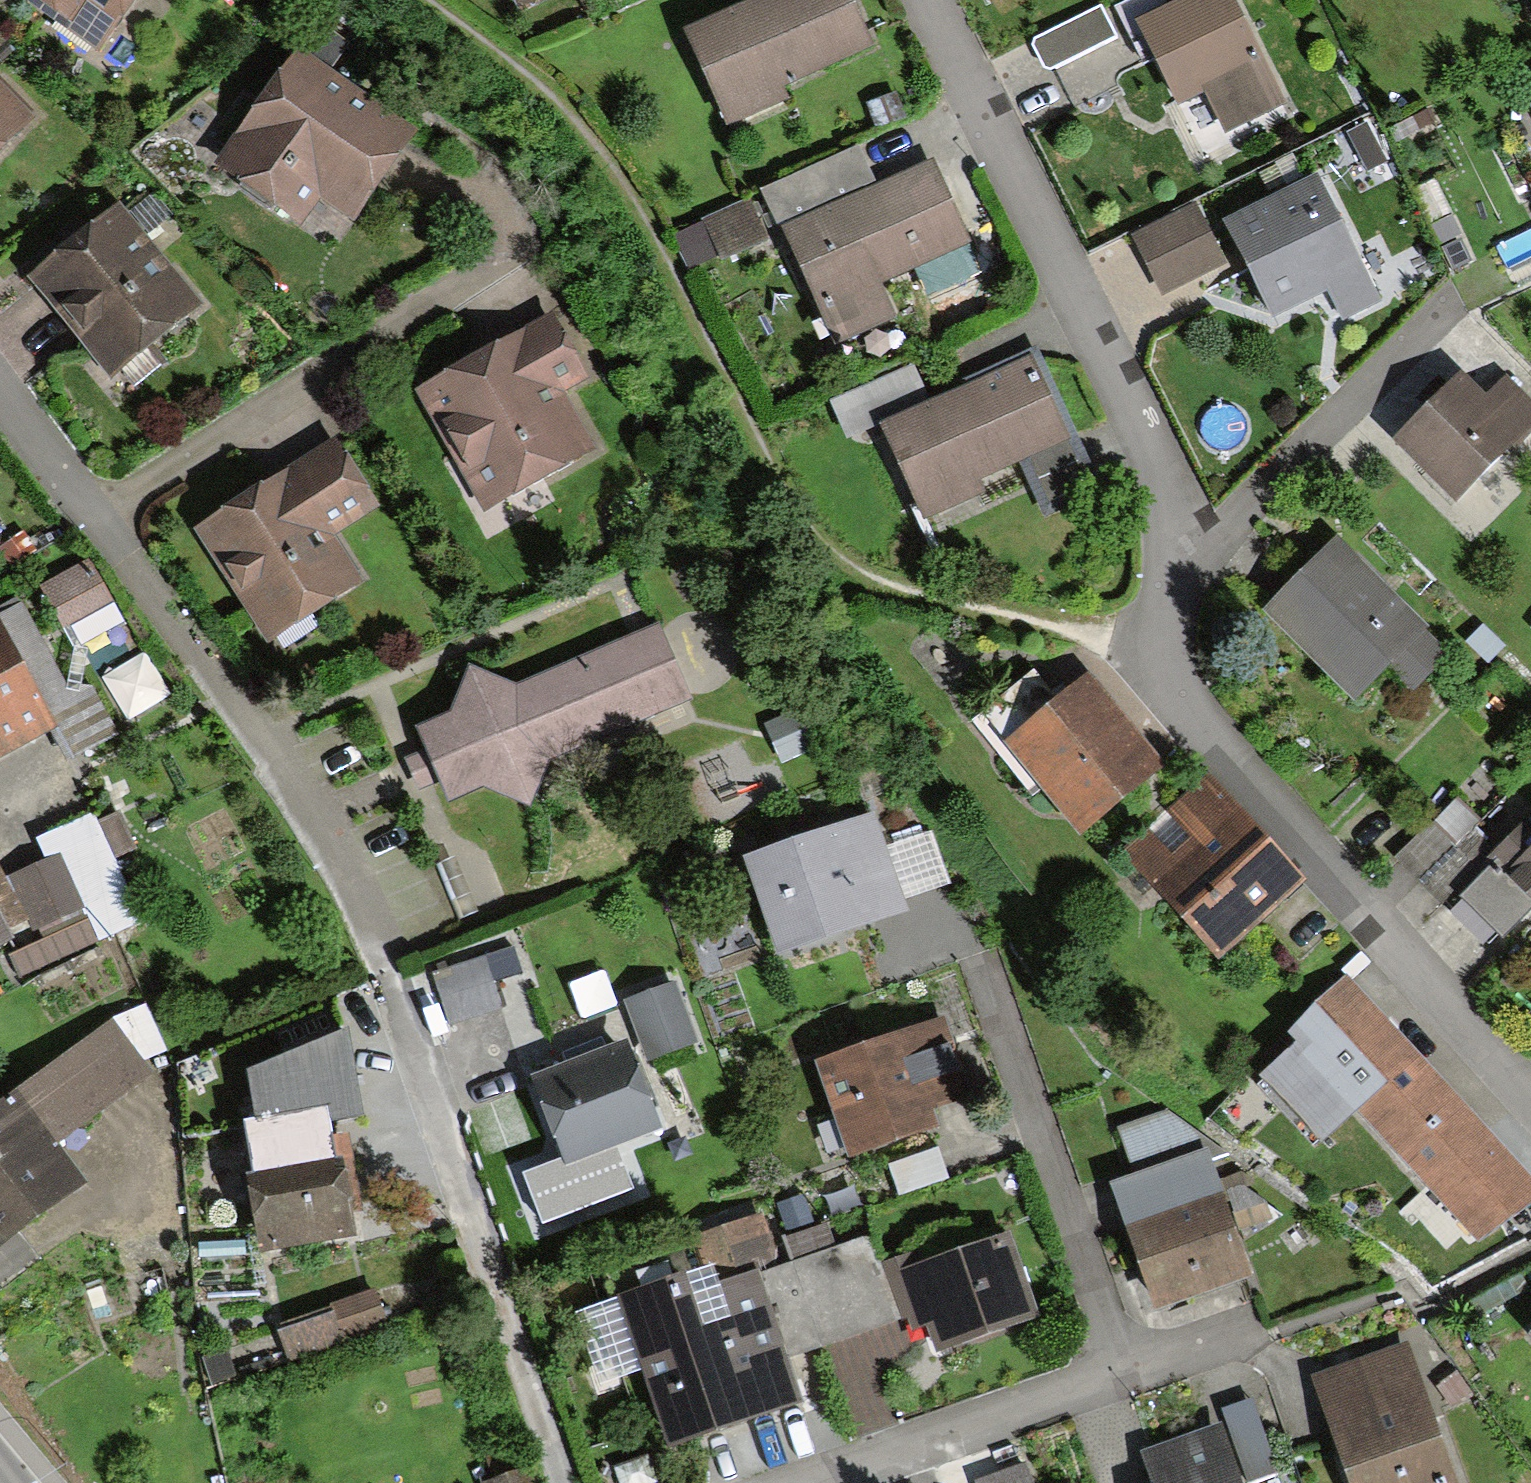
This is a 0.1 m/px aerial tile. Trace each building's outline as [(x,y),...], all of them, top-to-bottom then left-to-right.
[(97,47),(131,0),(30,0),(97,47)] [(513,10),(536,0),(509,0),(513,10)] [(849,0),(763,0),(686,34),(728,127),(781,104),(774,87),(869,45),(849,0)] [(1132,19),(1172,103),(1199,90),(1219,132),(1273,106),(1223,0),(1171,0),(1132,19)] [(1117,37),(1102,6),(1029,42),(1045,74),(1117,37)] [(297,56),(220,164),(296,217),(314,191),(352,218),(410,135),(297,56)] [(0,97),(0,151),(27,126),(0,97)] [(778,224),(869,184),(855,152),(764,193),(778,224)] [(930,165),(782,229),(832,343),(889,318),(873,283),(964,244),(930,165)] [(1317,177),(1225,222),(1270,314),(1329,286),(1343,315),(1377,298),(1317,177)] [(1215,266),(1186,204),(1126,233),(1156,295),(1215,266)] [(195,307),(117,209),(29,278),(106,377),(195,307)] [(757,238),(745,209),(677,236),(689,266),(757,238)] [(581,378),(555,324),(417,389),(474,507),(589,453),(559,389),(581,378)] [(1095,493),(1034,351),(877,418),(920,518),(975,494),(968,478),(1014,458),(1039,517),(1095,493)] [(1450,374),(1384,438),(1443,499),(1530,414),(1530,410),(1500,378),(1476,401),(1450,374)] [(374,507),(331,441),(191,532),(265,644),(358,583),(328,537),(374,507)] [(1454,653),(1336,535),(1259,610),(1352,703),(1388,667),(1414,692),(1454,653)] [(109,598),(82,552),(36,579),(62,625),(109,598)] [(63,745),(107,721),(88,686),(62,699),(17,616),(0,625),(0,627),(52,725),(63,745)] [(52,725),(0,627),(0,753),(52,725)] [(444,788),(477,775),(522,801),(541,758),(687,698),(658,628),(509,689),(465,669),(455,706),(419,721),(432,751),(405,762),(415,784),(438,774),(444,788)] [(1161,766),(1089,675),(1058,699),(1037,673),(972,725),(1025,792),(1042,778),(1082,828),(1161,766)] [(796,712),(765,726),(782,765),(813,751),(796,712)] [(874,766),(852,772),(859,794),(881,788),(874,766)] [(1203,780),(1125,854),(1222,955),(1299,881),(1203,780)] [(1478,817),(1459,797),(1397,855),(1435,896),(1490,845),(1470,824),(1478,817)] [(12,983),(136,925),(83,813),(29,838),(40,861),(0,880),(0,958),(12,983)] [(1501,938),(1530,908),(1530,821),(1527,817),(1487,857),(1493,862),(1459,896),(1501,938)] [(868,819),(750,855),(779,949),(866,923),(860,904),(891,894),(868,819)] [(513,946),(432,973),(449,1026),(504,1008),(495,983),(522,974),(513,946)] [(1530,1199),(1530,1178),(1486,1129),(1382,1016),(1347,978),(1286,1035),(1298,1047),(1265,1077),(1326,1143),(1361,1111),(1483,1243),(1530,1199)] [(671,989),(628,1004),(647,1058),(690,1043),(671,989)] [(109,1023),(0,1101),(0,1235),(73,1182),(45,1143),(145,1072),(109,1023)] [(939,1023),(818,1063),(848,1153),(936,1124),(928,1100),(961,1090),(939,1023)] [(350,1031),(252,1069),(259,1117),(241,1119),(260,1247),(352,1234),(335,1118),(362,1114),(357,1079),(350,1031)] [(631,1038),(529,1077),(560,1158),(563,1166),(617,1145),(665,1128),(631,1038)] [(1205,1145),(1161,1115),(1121,1128),(1136,1172),(1113,1180),(1154,1303),(1248,1272),(1205,1145)] [(563,1166),(560,1158),(524,1172),(544,1224),(634,1190),(617,1145),(563,1166)] [(942,1178),(933,1149),(888,1163),(897,1192),(942,1178)] [(800,1200),(777,1206),(784,1232),(807,1226),(800,1200)] [(754,1217),(688,1238),(701,1276),(767,1255),(754,1217)] [(889,1318),(864,1241),(829,1252),(822,1229),(781,1242),(789,1267),(765,1275),(788,1350),(889,1318)] [(1006,1238),(892,1273),(908,1326),(929,1320),(937,1345),(1030,1317),(1006,1238)] [(682,1277),(624,1295),(669,1440),(790,1403),(751,1278),(688,1298),(682,1277)] [(383,1328),(370,1286),(277,1316),(290,1358),(383,1328)] [(1313,1376),(1351,1482),(1456,1482),(1405,1343),(1313,1376)] [(1456,1371),(1439,1383),(1454,1406),(1472,1394),(1456,1371)] [(1276,1466),(1253,1400),(1223,1411),(1246,1477),(1276,1466)] [(1221,1422),(1142,1449),(1154,1482),(1242,1482),(1221,1422)] [(1026,1462),(973,1481),(974,1482),(1034,1482),(1026,1462)] [(526,1473),(490,1482),(529,1482),(526,1473)]
